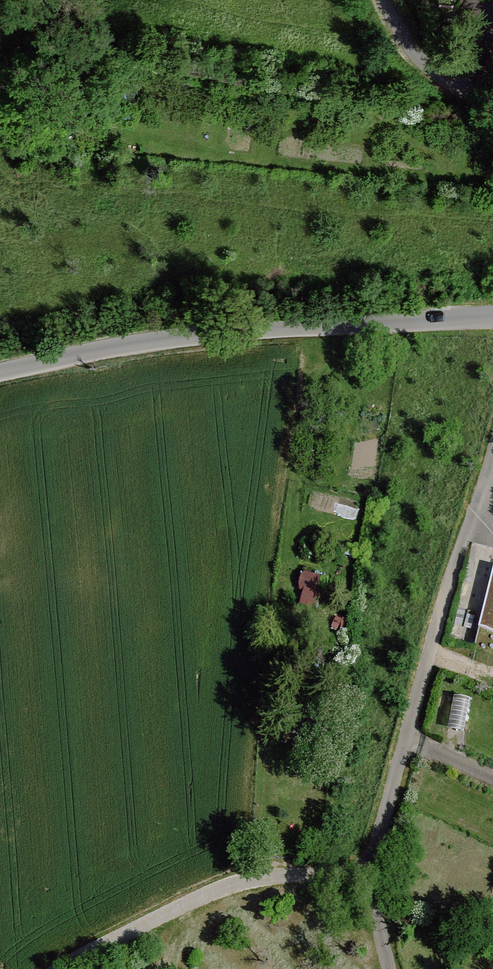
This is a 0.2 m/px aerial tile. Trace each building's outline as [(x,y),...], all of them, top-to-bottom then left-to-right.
[(492,41),(483,72),(492,75),(492,41)] [(306,575),(301,589),(319,595),(324,580),(306,575)]
